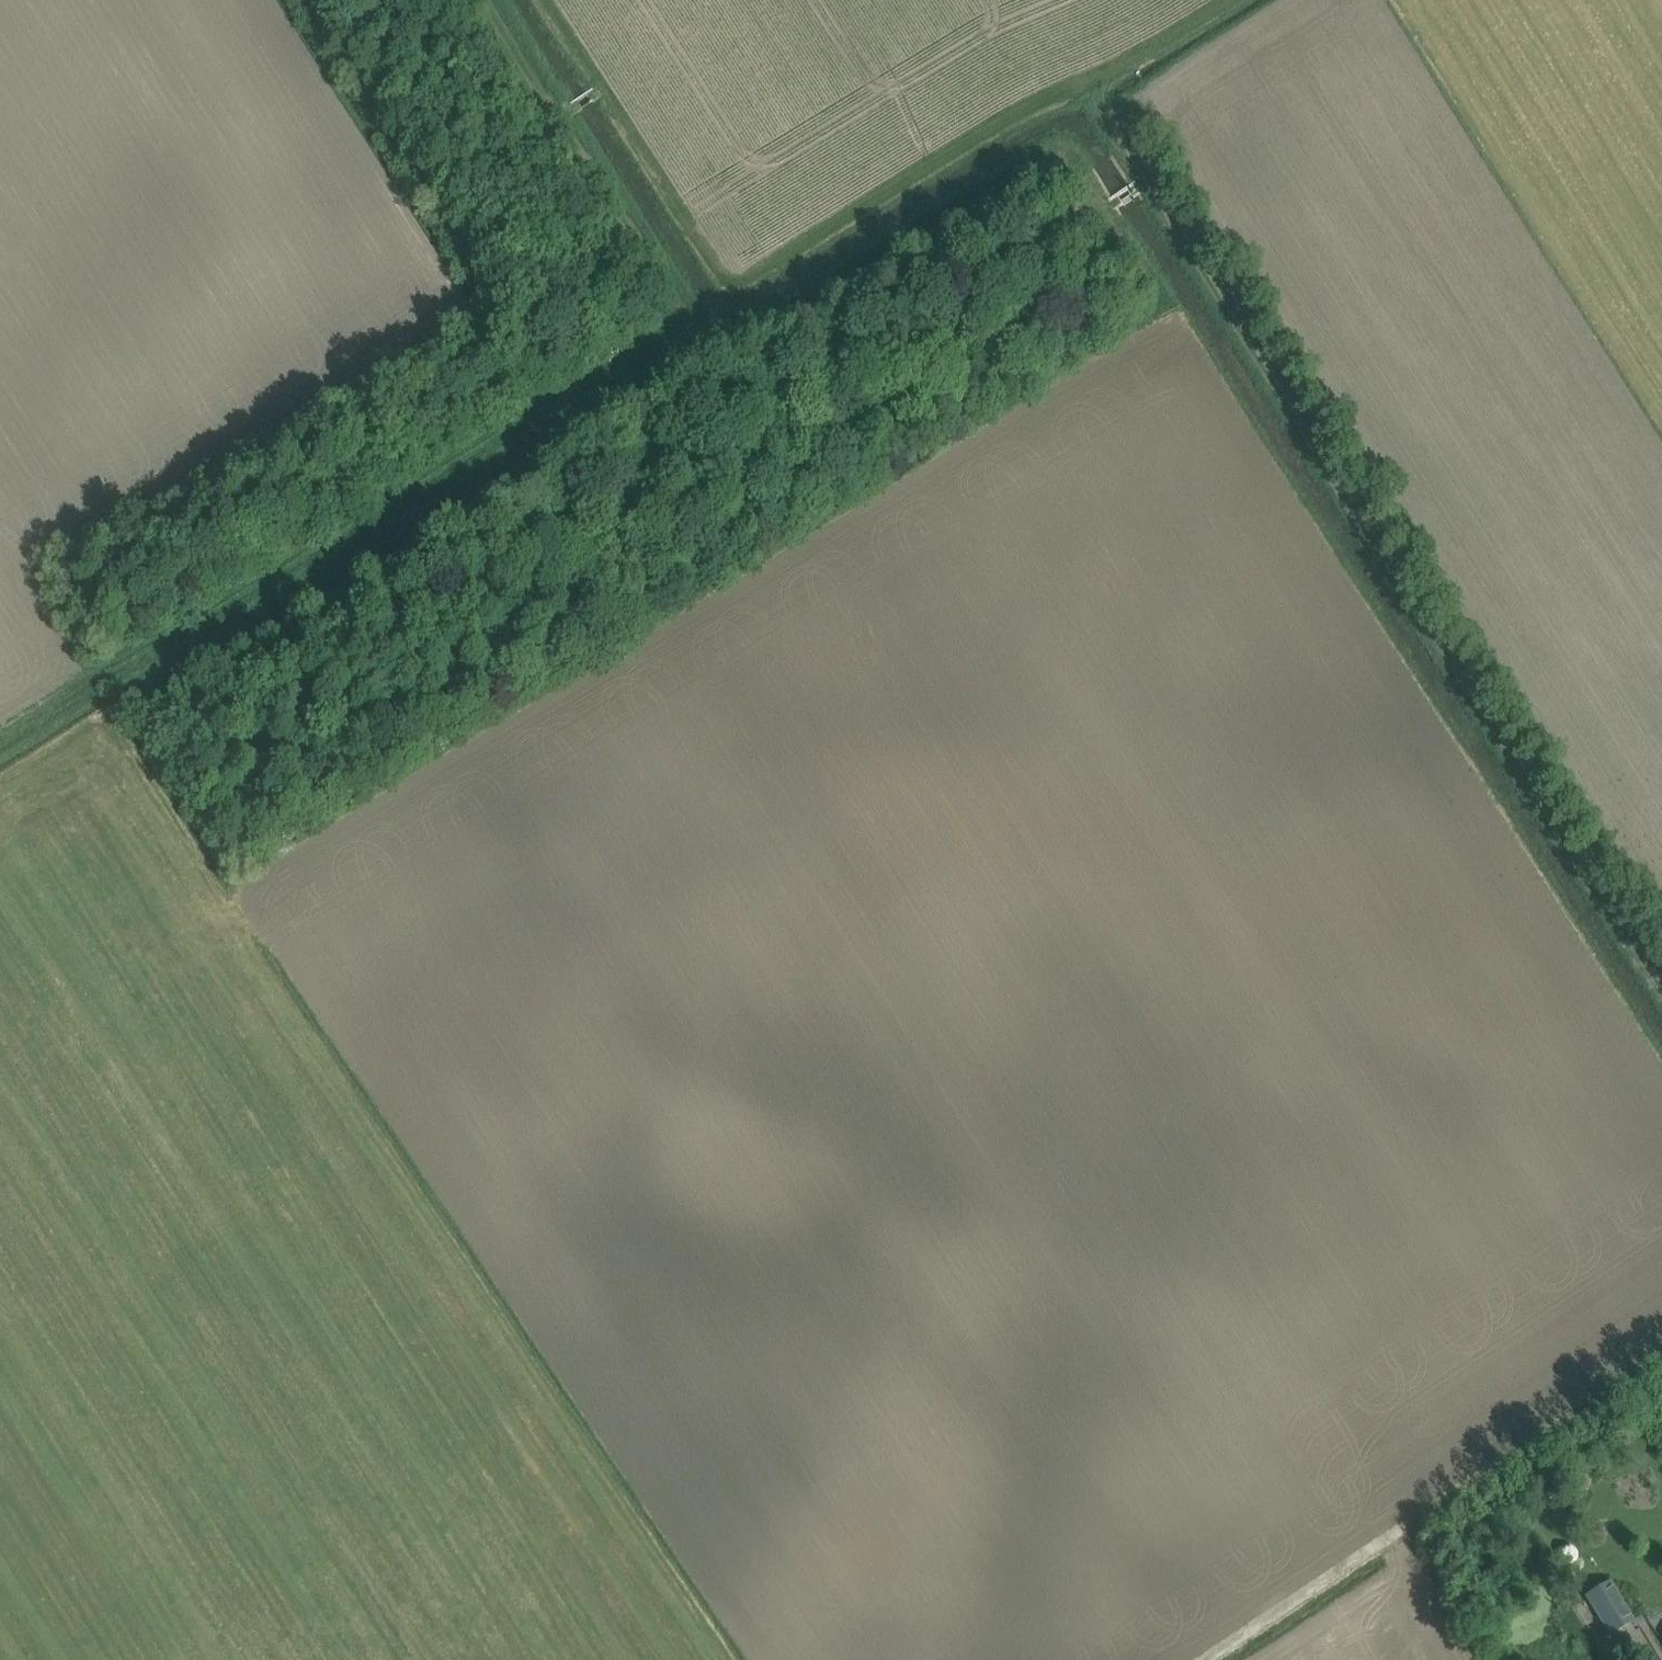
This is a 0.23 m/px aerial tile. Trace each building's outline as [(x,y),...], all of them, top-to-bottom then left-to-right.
[(1629,1628),(1606,1589),(1586,1601),(1610,1640),(1629,1628)]
